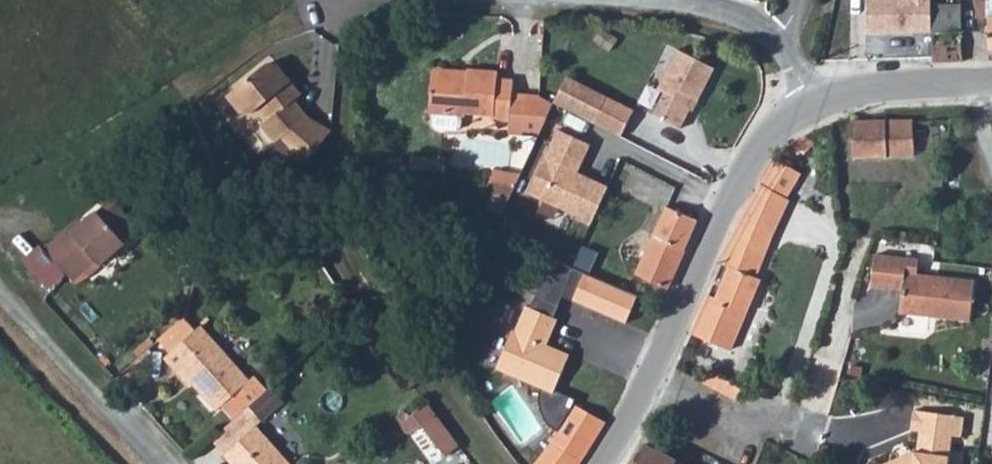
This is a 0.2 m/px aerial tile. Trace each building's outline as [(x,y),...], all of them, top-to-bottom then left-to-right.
[(910,0),(866,0),(866,22),(911,20),(910,0)] [(934,19),(963,19),(961,0),(934,0),(934,19)] [(979,8),(991,8),(991,17),(991,0),(979,0),(979,8)] [(934,19),(936,51),(966,48),(963,19),(934,19)] [(674,135),(685,115),(681,113),(686,103),(690,105),(692,107),(709,74),(674,55),(652,95),(659,99),(648,121),(674,135)] [(268,64),(227,95),(239,111),(250,114),(259,107),(269,120),(261,125),(274,143),(281,137),(305,167),(331,132),(307,118),(295,101),(302,95),(279,65),(268,64)] [(517,118),(518,95),(519,78),(503,77),(503,69),(472,69),(471,75),(438,74),(436,115),(439,115),(438,124),(446,130),(462,131),(469,126),(469,116),(472,116),(472,112),(501,113),(501,117),(517,118)] [(567,77),(555,104),(562,107),(596,122),(608,95),(567,77)] [(527,137),(530,96),(518,95),(517,118),(522,122),(527,137)] [(596,122),(623,134),(635,107),(608,95),(596,122)] [(543,99),(543,97),(530,96),(527,137),(537,138),(555,104),(543,99)] [(681,113),(685,115),(690,105),(686,103),(681,113)] [(917,122),(918,157),(935,157),(935,121),(917,122)] [(853,158),(918,157),(917,122),(853,123),(853,158)] [(593,144),(561,129),(531,193),(595,222),(611,186),(597,179),(595,182),(579,174),(580,172),(593,144)] [(795,144),(791,140),(781,152),(790,160),(800,151),(804,154),(812,145),(803,136),(795,144)] [(801,172),(775,159),(762,187),(742,218),(779,234),(791,201),(788,199),(801,172)] [(493,172),(489,182),(495,183),(515,185),(521,174),(496,171),(493,172)] [(579,174),(595,182),(597,179),(580,172),(579,174)] [(515,185),(495,183),(485,207),(502,215),(515,185)] [(107,218),(123,205),(113,191),(96,205),(107,218)] [(75,222),(69,215),(41,236),(66,269),(92,248),(98,253),(135,221),(123,205),(107,218),(96,205),(84,214),(75,222)] [(78,208),(69,215),(75,222),(84,214),(78,208)] [(678,263),(695,221),(666,208),(636,276),(667,290),(678,263)] [(732,268),(759,279),(779,234),(742,218),(724,265),(732,268)] [(920,258),(876,254),(873,285),(904,288),(902,311),(972,318),(976,278),(919,272),(920,258)] [(710,298),(694,336),(733,351),(762,280),(759,279),(732,268),(717,301),(710,298)] [(586,275),(574,303),(627,324),(639,296),(586,275)] [(603,423),(569,408),(570,403),(556,398),(570,362),(546,353),(554,328),(550,326),(555,314),(531,305),(526,318),(523,316),(514,341),(511,340),(497,380),(535,394),(535,409),(538,419),(544,429),(551,434),(545,445),(551,446),(540,463),(578,463),(603,423)] [(183,312),(154,337),(164,349),(195,323),(183,312)] [(195,323),(164,349),(160,352),(183,381),(186,378),(211,405),(217,400),(228,414),(262,386),(251,373),(245,377),(197,321),(195,323)] [(737,402),(744,389),(720,377),(713,391),(737,402)] [(864,463),(865,463),(950,463),(947,463),(953,422),(963,424),(966,404),(915,396),(911,415),(920,417),(916,438),(910,437),(863,460),(864,463)] [(467,444),(436,398),(409,419),(419,431),(426,425),(449,457),(467,444)] [(246,463),(300,463),(262,416),(228,442),(246,463)] [(680,448),(653,434),(638,463),(672,463),(680,448)] [(708,462),(680,448),(672,463),(707,463),(708,462)]
